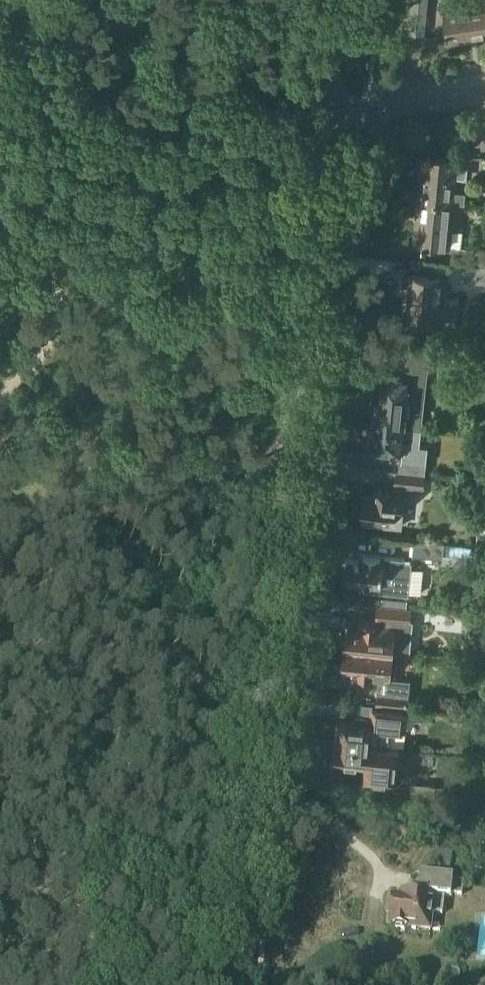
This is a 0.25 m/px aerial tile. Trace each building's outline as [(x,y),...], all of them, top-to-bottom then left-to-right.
[(411,12),(427,13),(428,0),(412,0),(411,12)] [(484,37),(484,2),(446,7),(451,42),(484,37)] [(466,177),(468,156),(447,154),(447,158),(436,157),(436,155),(432,155),(432,156),(424,156),(420,199),(454,202),(454,203),(465,205),(467,192),(455,191),(457,176),(466,177)] [(450,246),(454,203),(454,202),(420,199),(415,243),(450,246)] [(458,323),(461,296),(446,294),(447,278),(412,275),(408,319),(458,323)] [(377,383),(372,425),(405,428),(410,429),(421,430),(422,419),(418,418),(422,387),(426,387),(429,358),(406,355),(403,377),(383,374),(383,376),(377,376),(377,383)] [(372,425),(370,449),(402,452),(401,472),(398,472),(427,475),(429,462),(409,441),(410,429),(405,428),(372,425)] [(365,496),(363,514),(366,514),(365,522),(403,526),(405,508),(404,508),(405,494),(414,495),(415,487),(426,488),(427,475),(398,472),(396,491),(377,489),(377,497),(365,496)] [(414,555),(444,558),(445,542),(415,539),(414,555)] [(404,561),(405,559),(361,554),(360,560),(349,559),(347,581),(362,582),(361,590),(393,594),(409,595),(413,562),(404,561)] [(383,597),(382,606),(407,609),(408,599),(383,597)] [(411,622),(412,609),(407,609),(382,606),(380,606),(379,618),(379,621),(361,619),(360,623),(359,629),(350,628),(348,648),(398,654),(410,655),(414,622),(411,622)] [(348,648),(345,669),(355,670),(354,676),(379,679),(391,680),(391,677),(391,674),(396,675),(398,654),(348,648)] [(379,679),(376,704),(409,707),(411,679),(391,677),(391,680),(379,679)] [(338,741),(400,749),(389,747),(391,728),(405,730),(407,712),(373,709),(373,717),(357,715),(357,716),(359,716),(358,723),(340,721),(338,741)] [(400,749),(338,741),(336,741),(333,762),(367,766),(366,777),(401,781),(403,765),(398,764),(400,749)] [(423,793),(434,794),(435,784),(424,783),(423,793)] [(389,917),(388,929),(413,931),(430,933),(432,915),(442,916),(445,895),(451,896),(453,882),(453,879),(420,876),(420,878),(419,894),(410,893),(407,893),(406,895),(406,899),(391,897),(389,917)]
